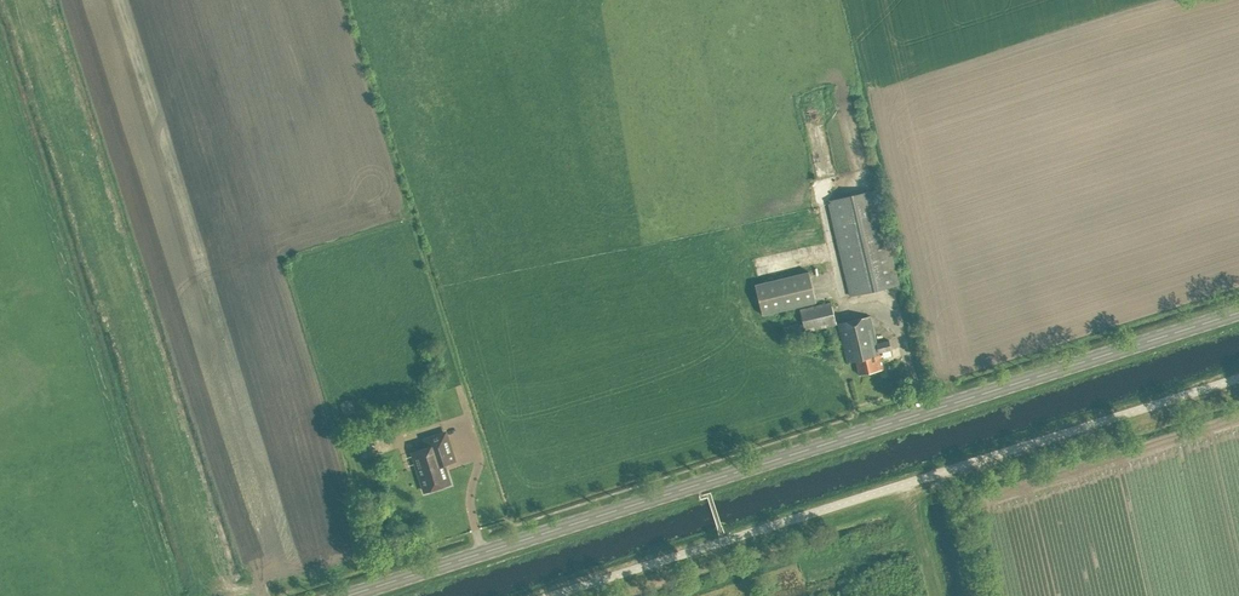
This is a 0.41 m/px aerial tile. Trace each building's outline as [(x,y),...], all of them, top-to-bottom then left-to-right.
[(849,297),(899,285),(877,189),(827,201),(849,297)] [(762,315),(816,302),(809,272),(755,285),(762,315)] [(805,332),(836,325),(830,302),(799,309),(805,332)] [(880,354),(879,355),(879,353),(891,350),(889,340),(876,343),(869,316),(837,323),(846,362),(856,360),(859,374),(883,369),(880,354)] [(350,401),(339,404),(342,416),(354,413),(350,401)] [(449,484),(445,471),(443,464),(454,461),(445,433),(425,439),(428,447),(412,452),(425,491),(449,484)]
